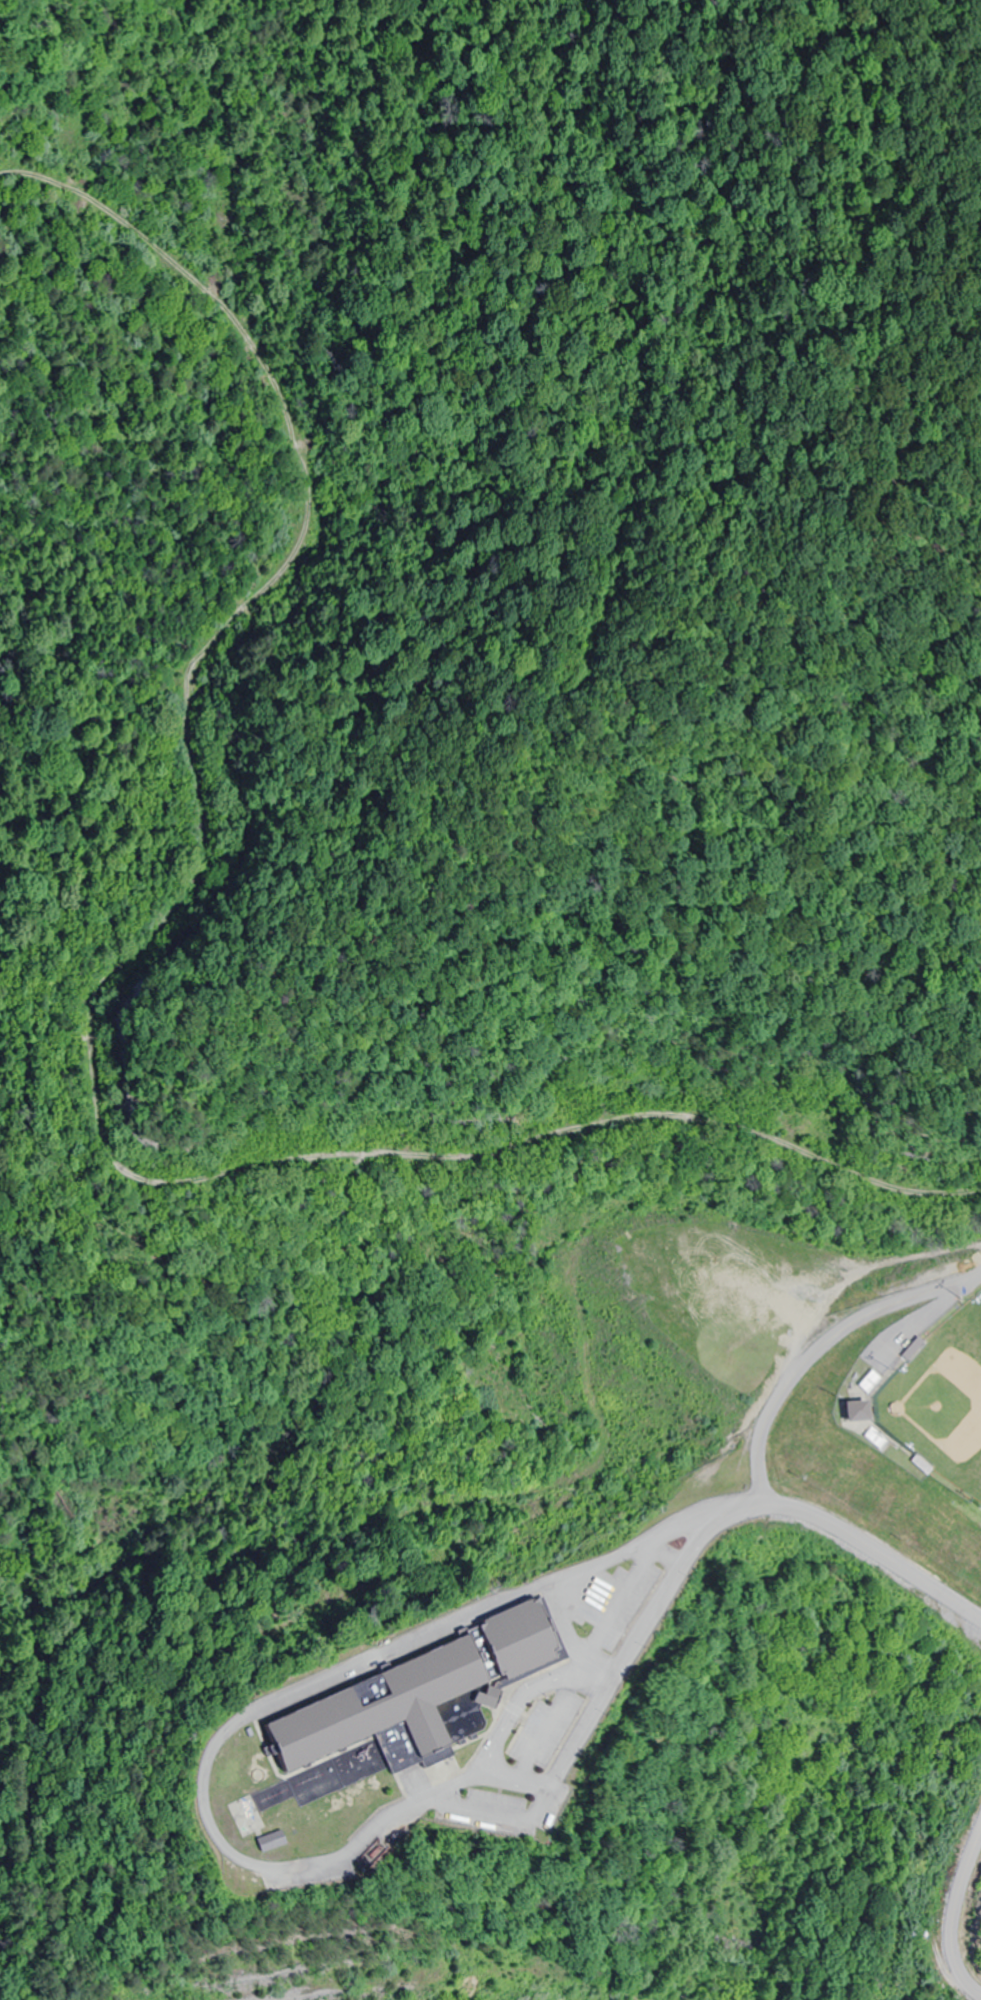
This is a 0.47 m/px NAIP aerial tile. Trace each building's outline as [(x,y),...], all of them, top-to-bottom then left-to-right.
[(254,1717),(275,1773),(375,1735),(391,1777),(451,1754),(447,1743),(485,1728),(479,1712),(497,1706),(490,1688),(557,1663),(537,1609),(254,1717)] [(283,1845),(278,1831),(252,1841),(256,1854),(283,1845)]
